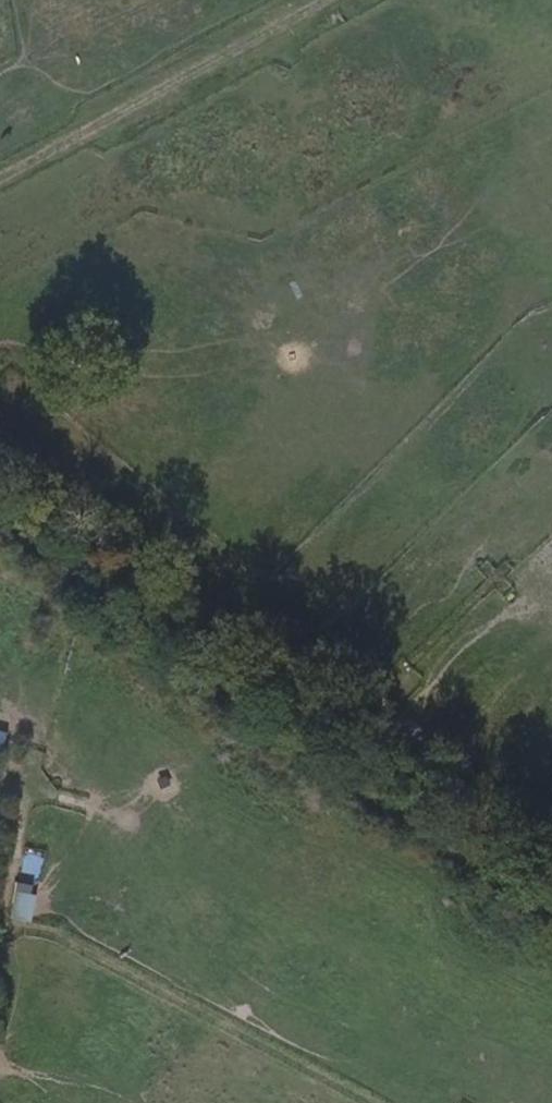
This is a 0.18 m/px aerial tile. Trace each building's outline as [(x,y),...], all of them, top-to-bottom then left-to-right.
[(32,923),(37,886),(16,883),(11,920),(32,923)]
